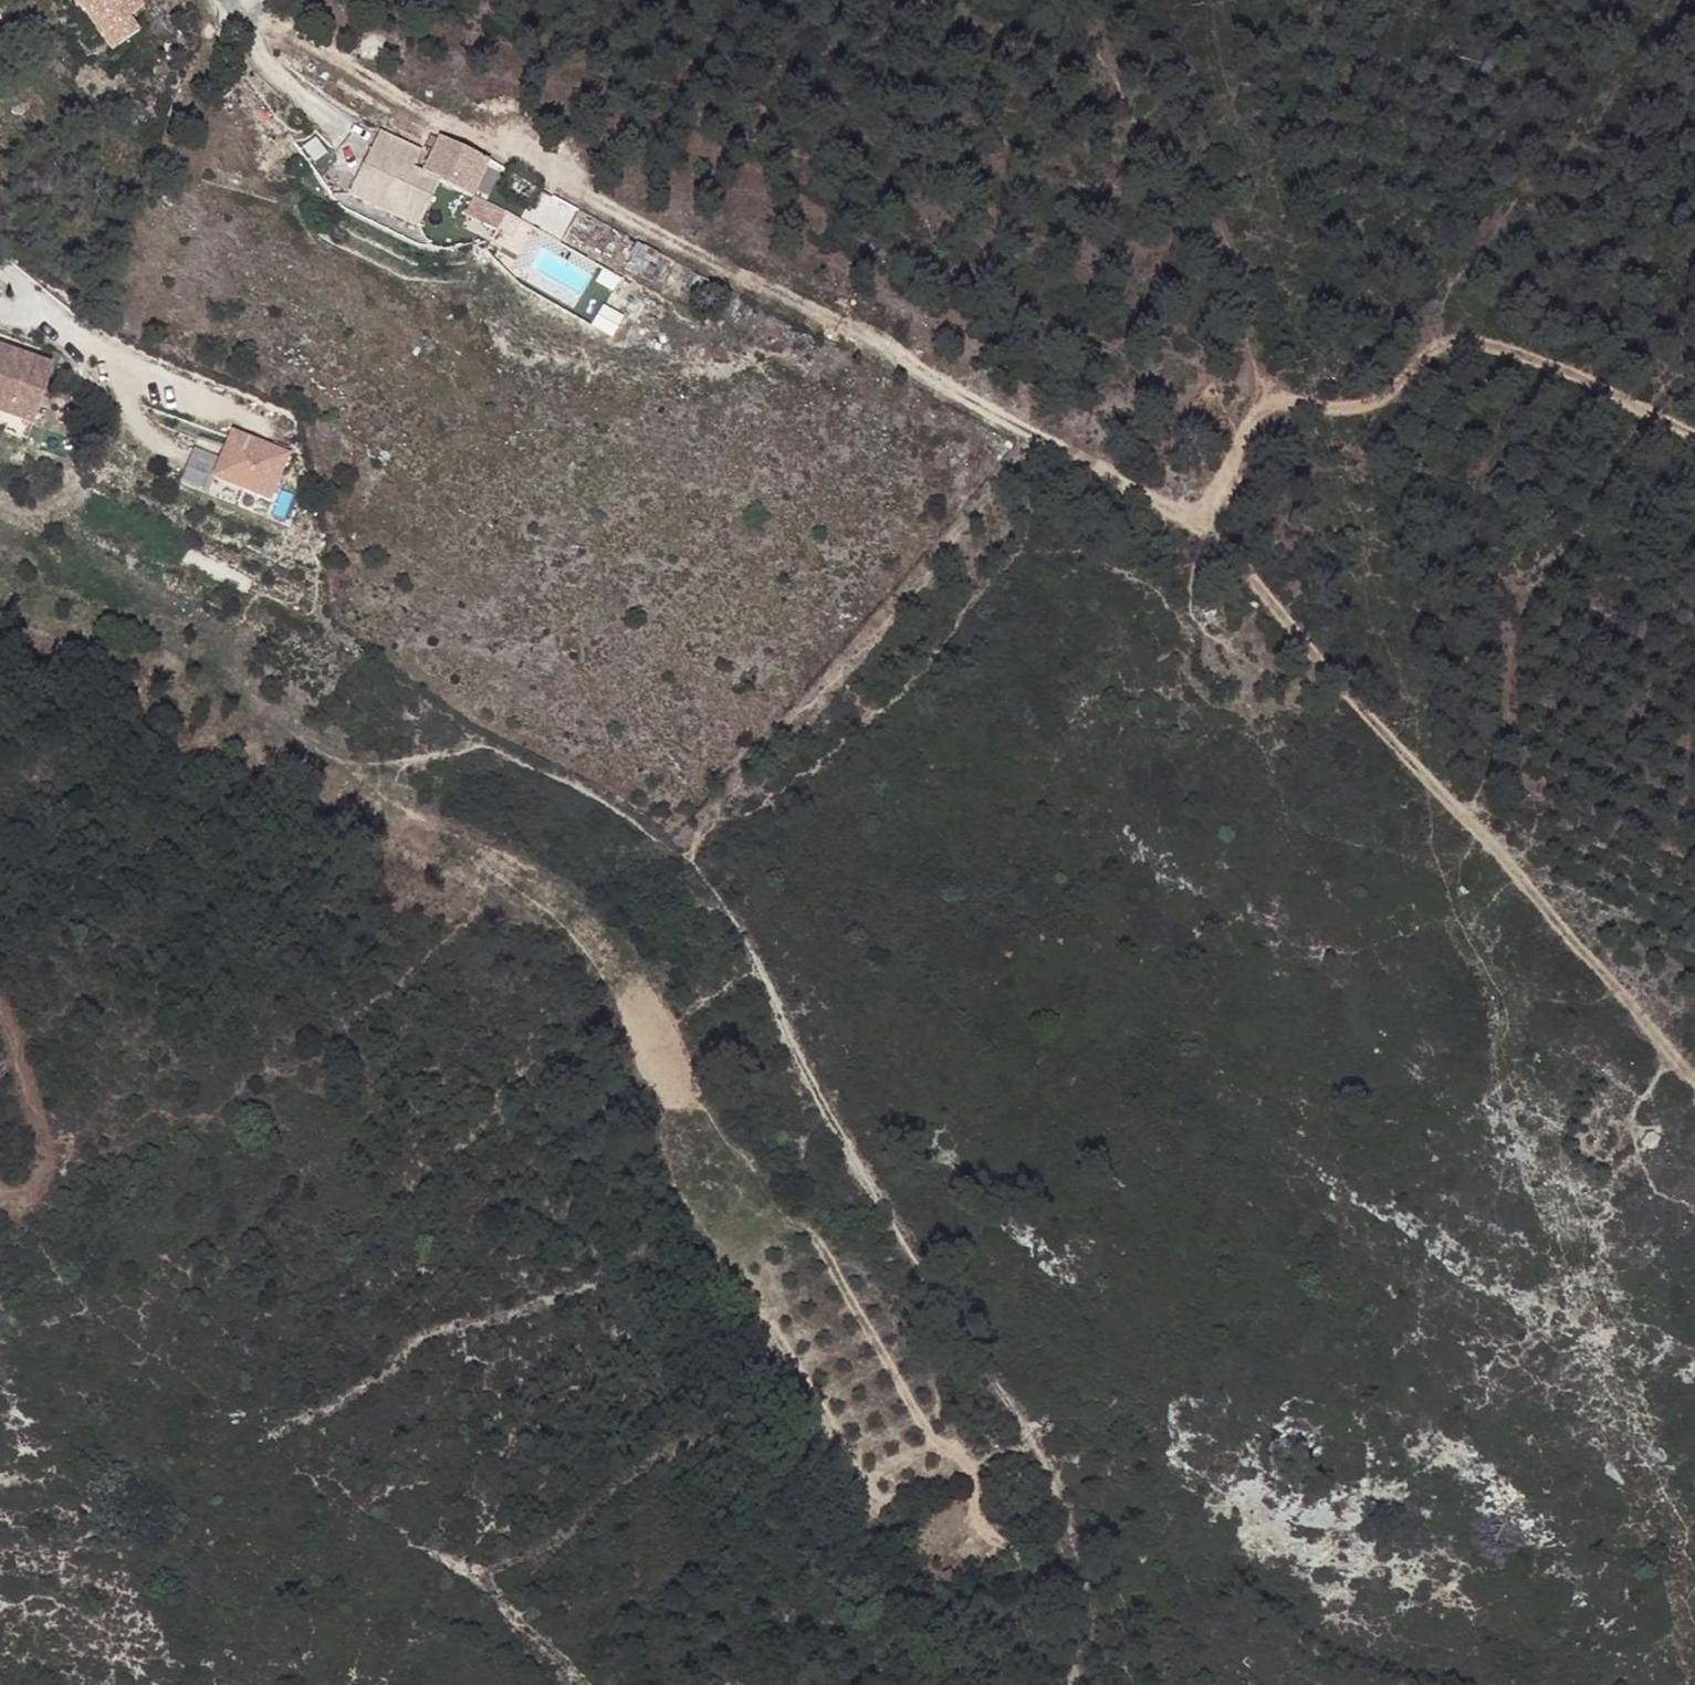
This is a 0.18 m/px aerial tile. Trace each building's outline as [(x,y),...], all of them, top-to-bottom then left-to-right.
[(111,51),(116,48),(83,0),(74,0),(111,51)] [(116,48),(139,31),(130,19),(145,9),(139,0),(83,0),(116,48)] [(421,152),(381,131),(372,148),(383,154),(372,176),(361,170),(349,194),(415,228),(438,183),(438,182),(425,175),(413,169),(421,152)] [(459,148),(444,140),(435,155),(451,163),(459,148)] [(383,154),(372,148),(361,170),(372,176),(383,154)] [(451,163),(435,155),(425,175),(438,182),(438,183),(458,193),(475,156),(459,148),(451,163)] [(487,163),(475,156),(458,193),(470,199),(487,163)] [(506,226),(511,210),(479,200),(474,215),(506,226)] [(20,432),(47,357),(0,342),(0,425),(20,432)] [(0,425),(0,443),(15,448),(20,432),(0,425)] [(273,500),(293,452),(237,429),(217,477),(273,500)]
